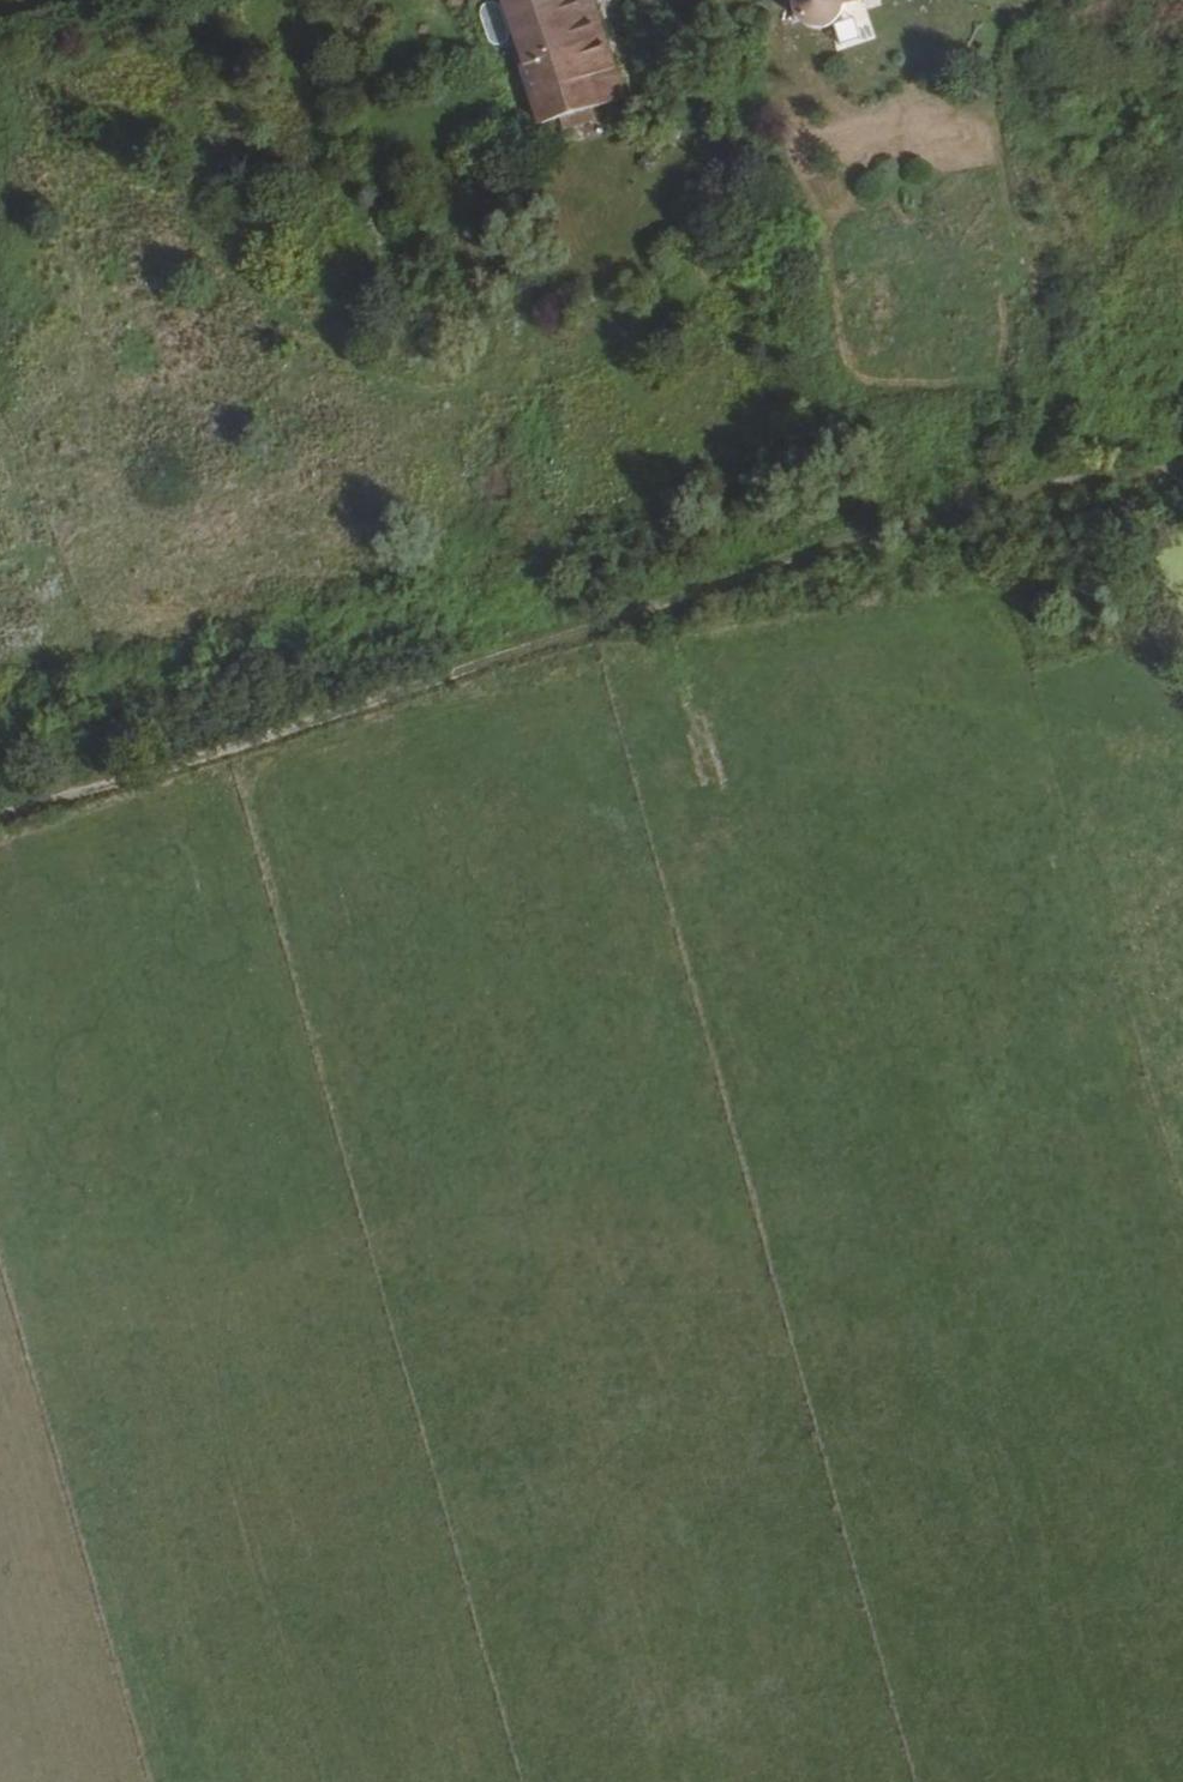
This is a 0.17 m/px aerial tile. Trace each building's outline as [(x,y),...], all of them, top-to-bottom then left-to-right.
[(580,0),(492,0),(530,122),(550,116),(555,130),(587,120),(582,105),(610,98),(580,0)] [(784,5),(785,9),(789,16),(792,19),(795,21),(799,23),(803,25),(807,26),(813,25),(817,24),(829,18),(834,30),(849,24),(842,0),(784,0),(784,5)] [(509,107),(496,111),(499,121),(511,118),(509,107)]
